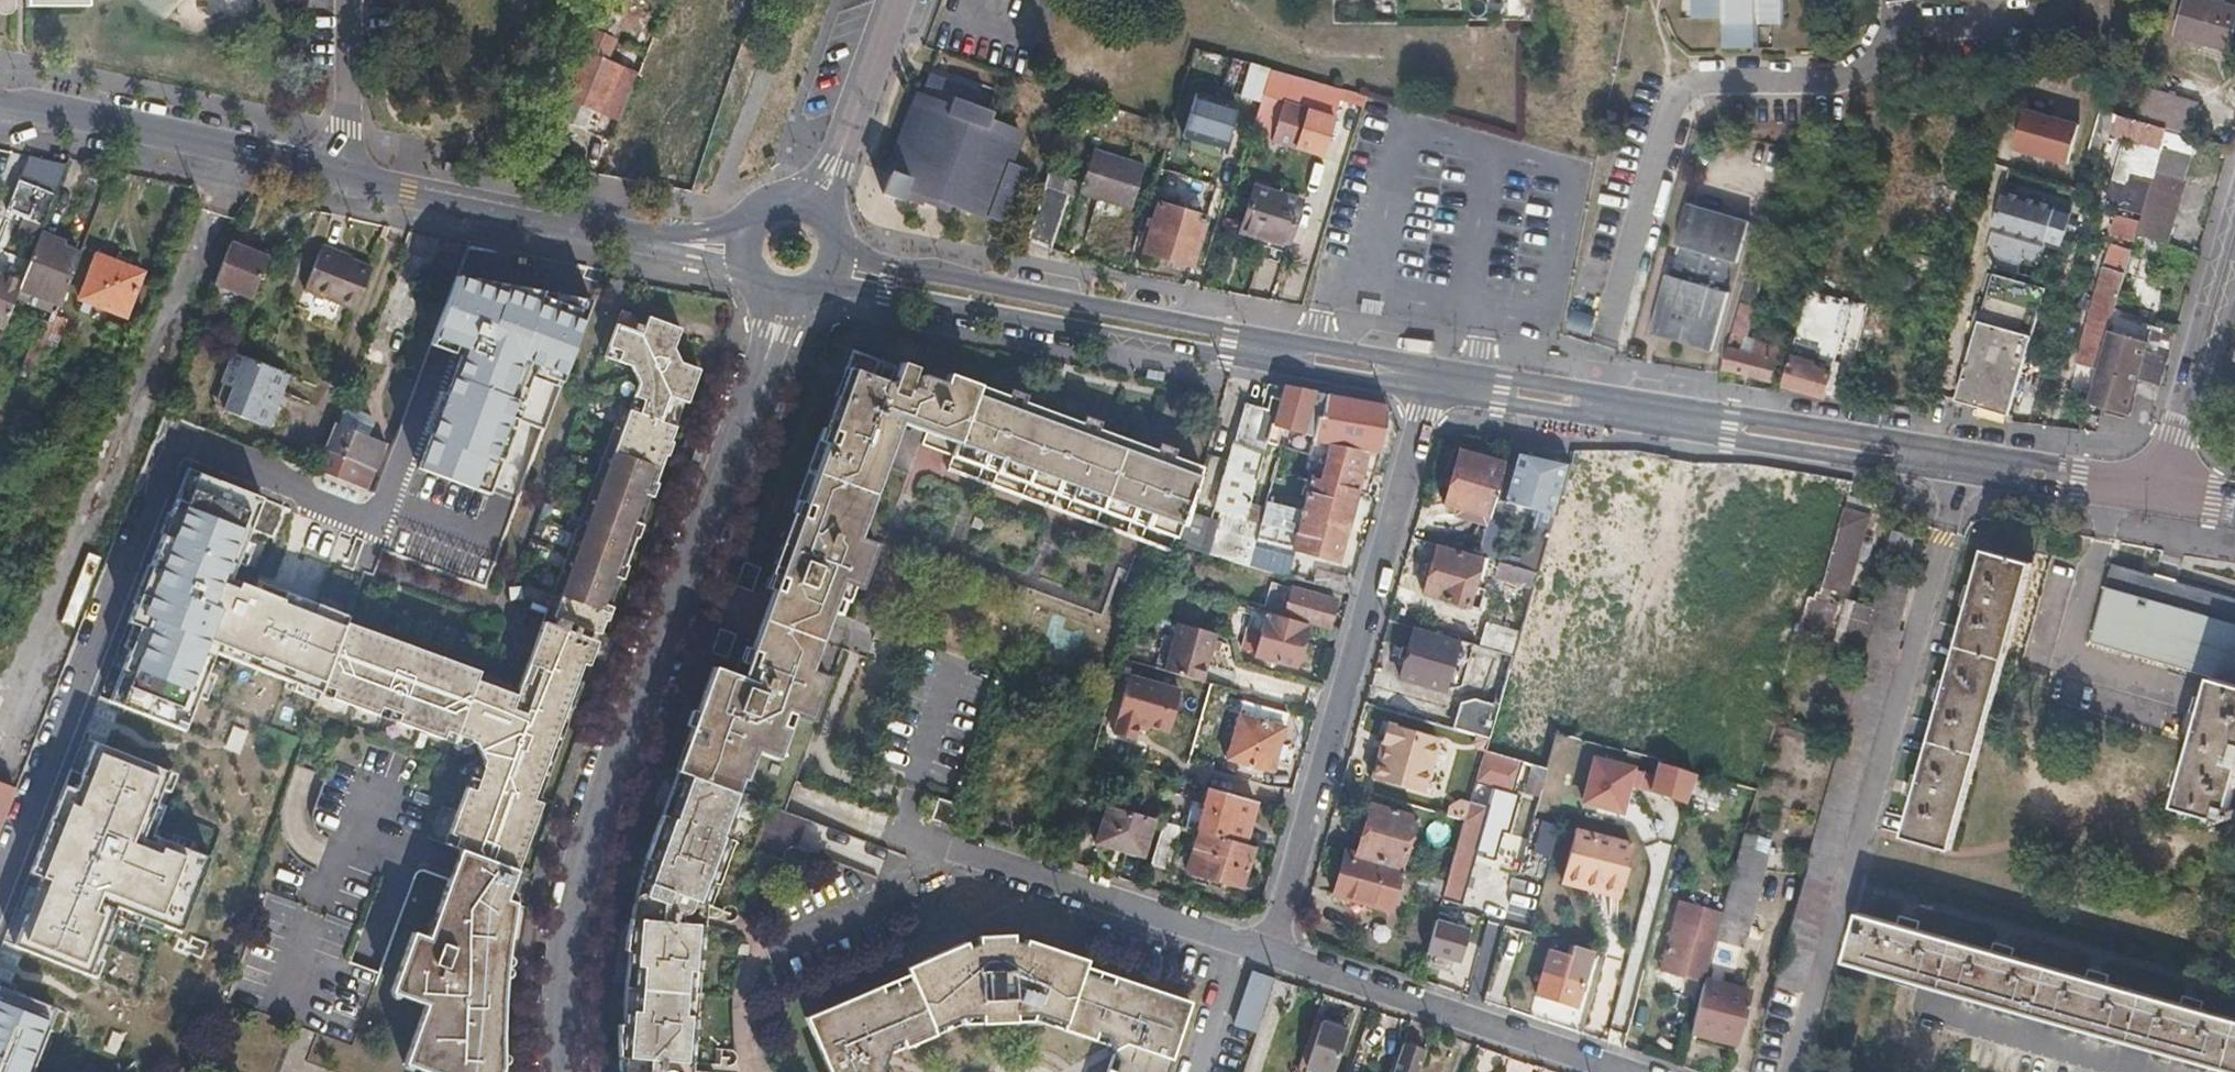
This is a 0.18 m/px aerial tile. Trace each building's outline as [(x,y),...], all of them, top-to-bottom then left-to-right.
[(12,13),(14,10),(13,0),(0,0),(0,12),(12,13)] [(1334,20),(1528,20),(1528,0),(1334,0),(1334,20)] [(1702,3),(1702,17),(1725,18),(1725,46),(1752,46),(1752,30),(1758,22),(1780,23),(1781,0),(1699,0),(1702,3)] [(2177,33),(2231,48),(2234,34),(2234,8),(2207,0),(2187,0),(2177,33)] [(597,14),(565,93),(619,116),(634,76),(606,64),(622,25),(597,14)] [(650,36),(635,74),(672,88),(688,51),(650,36)] [(1268,69),(1247,63),(1238,95),(1258,101),(1260,95),(1268,69)] [(1332,86),(1268,69),(1260,95),(1325,114),(1332,86)] [(918,94),(882,195),(905,202),(906,199),(925,205),(926,202),(953,210),(954,205),(991,217),(992,214),(1011,220),(1029,166),(1010,160),(1020,127),(990,117),(992,111),(971,104),(975,90),(927,74),(920,95),(918,94)] [(2146,89),(2137,119),(2166,128),(2174,98),(2146,89)] [(1260,95),(1258,101),(1247,136),(1320,157),(1332,116),(1325,114),(1260,95)] [(1182,138),(1225,146),(1232,106),(1189,98),(1182,138)] [(2102,109),(2094,136),(2091,148),(2101,151),(2108,131),(2129,137),(2128,143),(2134,160),(2131,171),(2125,169),(2122,181),(2112,178),(2108,194),(2142,203),(2151,176),(2154,177),(2155,171),(2163,145),(2160,145),(2166,128),(2137,119),(2102,109)] [(2080,125),(2025,110),(2013,149),(2068,163),(2080,125)] [(2184,179),(2197,137),(2168,128),(2163,145),(2155,171),(2184,179)] [(2134,160),(2128,143),(2118,147),(2125,169),(2131,171),(2134,160)] [(1082,184),(1079,194),(1130,209),(1143,164),(1092,150),(1082,184)] [(28,157),(6,214),(43,228),(65,172),(28,157)] [(2154,177),(2137,234),(2166,242),(2184,179),(2155,171),(2154,177)] [(1064,179),(1047,172),(1025,240),(1049,248),(1066,195),(1060,193),(1064,179)] [(1082,184),(1064,179),(1060,193),(1066,195),(1078,198),(1079,194),(1082,184)] [(1252,187),(1239,232),(1285,246),(1299,200),(1252,187)] [(2000,196),(1988,235),(2041,250),(2053,211),(2000,196)] [(1667,273),(1648,339),(1714,359),(1734,290),(1726,288),(1733,262),(1740,264),(1754,219),(1688,200),(1674,248),(1684,251),(1681,261),(1677,275),(1667,273)] [(1158,206),(1143,253),(1188,267),(1203,219),(1158,206)] [(22,281),(19,290),(62,306),(81,255),(63,248),(65,242),(41,233),(22,281)] [(2114,316),(2132,249),(2111,243),(2078,361),(2099,368),(2114,316)] [(265,261),(229,247),(212,290),(249,304),(265,261)] [(1739,305),(1721,369),(1769,381),(1779,348),(1746,338),(1769,252),(1755,248),(1739,305)] [(348,312),(365,268),(317,250),(300,293),(348,312)] [(98,256),(82,300),(124,317),(141,274),(98,256)] [(372,270),(365,268),(348,312),(354,314),(372,270)] [(4,329),(19,290),(22,281),(0,273),(0,327),(4,329)] [(1955,400),(2008,415),(2045,288),(1992,273),(1955,400)] [(544,432),(593,301),(489,283),(487,288),(471,282),(457,277),(431,346),(444,351),(461,357),(419,471),(489,496),(517,421),(544,432)] [(1785,313),(1800,317),(1808,290),(1793,286),(1785,313)] [(1808,290),(1800,317),(1823,324),(1828,307),(1842,311),(1845,300),(1808,290)] [(1570,310),(1567,331),(1589,334),(1592,313),(1570,310)] [(347,622),(325,681),(469,734),(476,753),(469,772),(461,769),(433,839),(447,844),(454,846),(499,862),(512,867),(527,825),(525,823),(673,422),(661,417),(671,393),(685,398),(697,365),(682,360),(674,340),(681,323),(651,311),(644,325),(616,315),(604,348),(639,362),(580,516),(515,684),(347,622)] [(2099,368),(2089,403),(2128,413),(2133,393),(2151,327),(2114,316),(2099,368)] [(1795,336),(1781,384),(1824,396),(1841,335),(1815,328),(1811,340),(1795,336)] [(225,388),(237,358),(229,355),(218,385),(225,388)] [(286,376),(237,358),(225,388),(229,389),(221,410),(258,425),(265,404),(274,407),(286,376)] [(708,667),(671,768),(729,790),(732,778),(736,780),(747,751),(770,759),(786,715),(801,720),(817,676),(800,670),(829,590),(832,581),(846,536),(902,364),(893,361),(891,367),(876,362),(871,375),(841,364),(759,584),(768,587),(747,645),(739,642),(733,658),(753,665),(747,680),(708,667)] [(905,364),(902,364),(846,536),(849,537),(891,420),(930,433),(948,376),(941,374),(939,381),(910,371),(907,378),(901,377),(905,364)] [(1015,400),(948,376),(930,433),(949,439),(945,452),(992,470),(1015,400)] [(1187,514),(1178,546),(1248,566),(1259,525),(1266,502),(1275,469),(1281,448),(1307,455),(1317,418),(1321,418),(1326,396),(1283,388),(1281,398),(1271,397),(1267,409),(1244,404),(1213,509),(1218,510),(1215,521),(1187,514)] [(1382,406),(1326,396),(1321,418),(1317,418),(1307,455),(1324,460),(1329,445),(1378,455),(1386,413),(1382,406)] [(1035,408),(1015,400),(992,470),(1013,477),(1035,408)] [(340,412),(335,424),(366,436),(370,424),(367,416),(348,408),(340,412)] [(1054,415),(1035,408),(1013,477),(1032,485),(1054,415)] [(1054,415),(1032,485),(1057,493),(1078,424),(1054,415)] [(366,436),(335,424),(316,471),(373,494),(379,478),(367,474),(372,462),(379,465),(387,445),(366,436)] [(1078,424),(1057,493),(1129,518),(1150,448),(1078,424)] [(1329,445),(1324,460),(1373,475),(1378,455),(1329,445)] [(1150,448),(1129,518),(1172,534),(1196,466),(1150,448)] [(1487,518),(1503,464),(1458,452),(1443,504),(1458,509),(1487,518)] [(1515,455),(1500,504),(1553,520),(1564,484),(1569,468),(1515,455)] [(1373,475),(1324,460),(1318,480),(1355,492),(1367,495),(1368,491),(1373,475)] [(262,500),(184,470),(97,696),(176,726),(209,639),(325,681),(347,622),(232,578),(262,500)] [(1299,514),(1345,529),(1355,492),(1318,480),(1309,478),(1300,511),(1299,514)] [(1846,591),(1871,499),(1849,495),(1823,585),(1846,591)] [(1266,502),(1259,525),(1293,534),(1289,550),(1293,551),(1335,563),(1345,529),(1299,514),(1300,511),(1266,502)] [(1455,515),(1485,524),(1487,518),(1458,509),(1455,515)] [(1259,525),(1248,566),(1286,577),(1293,551),(1289,550),(1293,534),(1259,525)] [(1894,531),(1888,552),(1910,558),(1915,537),(1894,531)] [(849,537),(846,536),(832,581),(850,587),(866,543),(849,537)] [(1486,558),(1481,557),(1480,561),(1438,549),(1425,593),(1464,605),(1475,567),(1483,569),(1486,558)] [(1985,550),(1904,835),(1952,849),(2002,664),(2030,563),(1985,550)] [(1492,577),(1533,589),(1537,573),(1497,561),(1492,577)] [(1588,562),(1586,586),(1601,588),(1603,563),(1588,562)] [(2157,577),(2113,565),(2092,639),(2213,676),(2234,683),(2234,599),(2157,577)] [(1314,585),(1349,595),(1354,579),(1318,569),(1314,585)] [(1797,906),(1774,986),(1800,993),(1872,731),(1901,631),(1898,630),(1911,581),(1881,573),(1872,608),(1868,624),(1874,626),(1864,660),(1855,693),(1849,713),(1841,745),(1823,810),(1797,906)] [(1282,618),(1305,624),(1326,630),(1335,602),(1290,589),(1282,618)] [(1809,597),(1800,630),(1818,637),(1827,603),(1809,597)] [(1868,624),(1872,608),(1846,600),(1831,650),(1864,660),(1874,626),(1868,624)] [(1282,618),(1268,614),(1256,655),(1293,666),(1305,624),(1282,618)] [(1176,622),(1162,671),(1200,681),(1213,633),(1176,622)] [(1485,624),(1478,646),(1513,655),(1519,633),(1485,624)] [(1478,646),(1456,640),(1454,643),(1415,632),(1402,679),(1439,690),(1442,683),(1448,685),(1452,671),(1454,671),(1456,665),(1449,663),(1453,650),(1474,657),(1473,659),(1509,669),(1513,655),(1478,646)] [(1130,675),(1113,733),(1134,739),(1138,723),(1167,732),(1179,689),(1130,675)] [(2234,788),(2234,683),(2213,676),(2211,684),(2202,715),(2194,747),(2192,754),(2177,806),(2225,821),(2234,788)] [(1464,702),(1456,729),(1487,738),(1498,706),(1471,698),(1464,702)] [(1240,714),(1227,760),(1271,772),(1284,727),(1240,714)] [(231,725),(224,747),(239,752),(246,730),(231,725)] [(1391,763),(1382,761),(1376,780),(1427,794),(1441,740),(1392,726),(1387,745),(1396,748),(1391,763)] [(88,956),(114,889),(154,905),(175,853),(135,837),(161,770),(94,743),(73,797),(66,794),(37,869),(44,871),(21,930),(88,956)] [(1387,745),(1382,761),(1391,763),(1396,748),(1387,745)] [(1520,763),(1483,752),(1474,784),(1511,795),(1520,763)] [(1587,758),(1579,808),(1624,815),(1628,789),(1647,792),(1651,768),(1587,758)] [(1658,762),(1650,790),(1669,796),(1672,788),(1689,794),(1695,773),(1671,766),(1662,763),(1658,762)] [(687,1022),(679,1020),(686,976),(690,976),(702,902),(724,838),(717,835),(732,791),(729,790),(671,768),(635,863),(620,952),(624,952),(615,1020),(612,1020),(612,1055),(612,1071),(688,1071),(687,1022)] [(15,789),(0,783),(0,827),(15,789)] [(1189,807),(1183,827),(1201,833),(1244,844),(1256,802),(1207,789),(1202,810),(1189,807)] [(1471,795),(1448,881),(1444,896),(1443,898),(1462,904),(1491,800),(1471,795)] [(1371,805),(1356,856),(1401,868),(1415,818),(1371,805)] [(1150,819),(1107,806),(1096,842),(1139,855),(1150,819)] [(772,834),(878,873),(886,850),(781,811),(772,834)] [(1163,822),(1150,865),(1167,870),(1169,861),(1173,862),(1183,827),(1163,822)] [(1574,828),(1561,876),(1616,891),(1629,842),(1574,828)] [(1243,885),(1254,847),(1244,844),(1201,833),(1190,870),(1243,885)] [(494,1032),(499,963),(510,899),(501,896),(512,867),(499,862),(464,956),(419,938),(454,846),(447,844),(413,932),(397,926),(375,985),(410,998),(389,1054),(436,1071),(494,1071),(494,1032)] [(464,956),(499,862),(454,846),(419,938),(464,956)] [(1739,855),(1766,862),(1768,855),(1741,847),(1739,855)] [(1356,856),(1347,853),(1335,894),(1390,909),(1402,869),(1401,868),(1356,856)] [(1743,947),(1766,862),(1739,855),(1716,940),(1743,947)] [(1421,889),(1444,896),(1448,881),(1424,875),(1421,889)] [(1616,891),(1561,876),(1559,884),(1613,899),(1616,891)] [(1881,971),(1919,982),(1959,993),(2013,1008),(2052,1019),(2110,1035),(2147,1046),(2203,1061),(2225,1067),(2234,1070),(2234,1020),(1857,914),(1844,961),(1881,971)] [(1438,918),(1428,953),(1461,961),(1470,927),(1438,918)] [(1675,922),(1662,969),(1701,980),(1711,944),(1694,939),(1697,928),(1675,922)] [(1089,962),(1027,939),(1024,945),(1012,941),(996,942),(978,942),(967,946),(961,942),(907,968),(911,980),(870,998),(856,1004),(852,997),(810,1017),(833,1071),(891,1071),(887,1064),(894,1053),(963,1024),(1033,1020),(1107,1046),(1112,1055),(1106,1071),(1167,1071),(1191,1004),(1143,988),(1141,992),(1086,973),(1089,962)] [(1576,1007),(1593,950),(1572,945),(1568,957),(1550,951),(1537,995),(1576,1007)] [(1607,1016),(1631,1023),(1643,971),(1620,965),(1607,1016)] [(1250,970),(1232,1025),(1255,1032),(1273,977),(1250,970)] [(1705,981),(1690,1032),(1735,1043),(1749,994),(1705,981)] [(0,986),(0,1071),(28,1071),(54,1007),(0,986)] [(1309,1068),(1321,1071),(1337,1071),(1351,1031),(1325,1022),(1309,1068)] [(1426,1055),(1403,1047),(1394,1071),(1420,1071),(1426,1055)]
